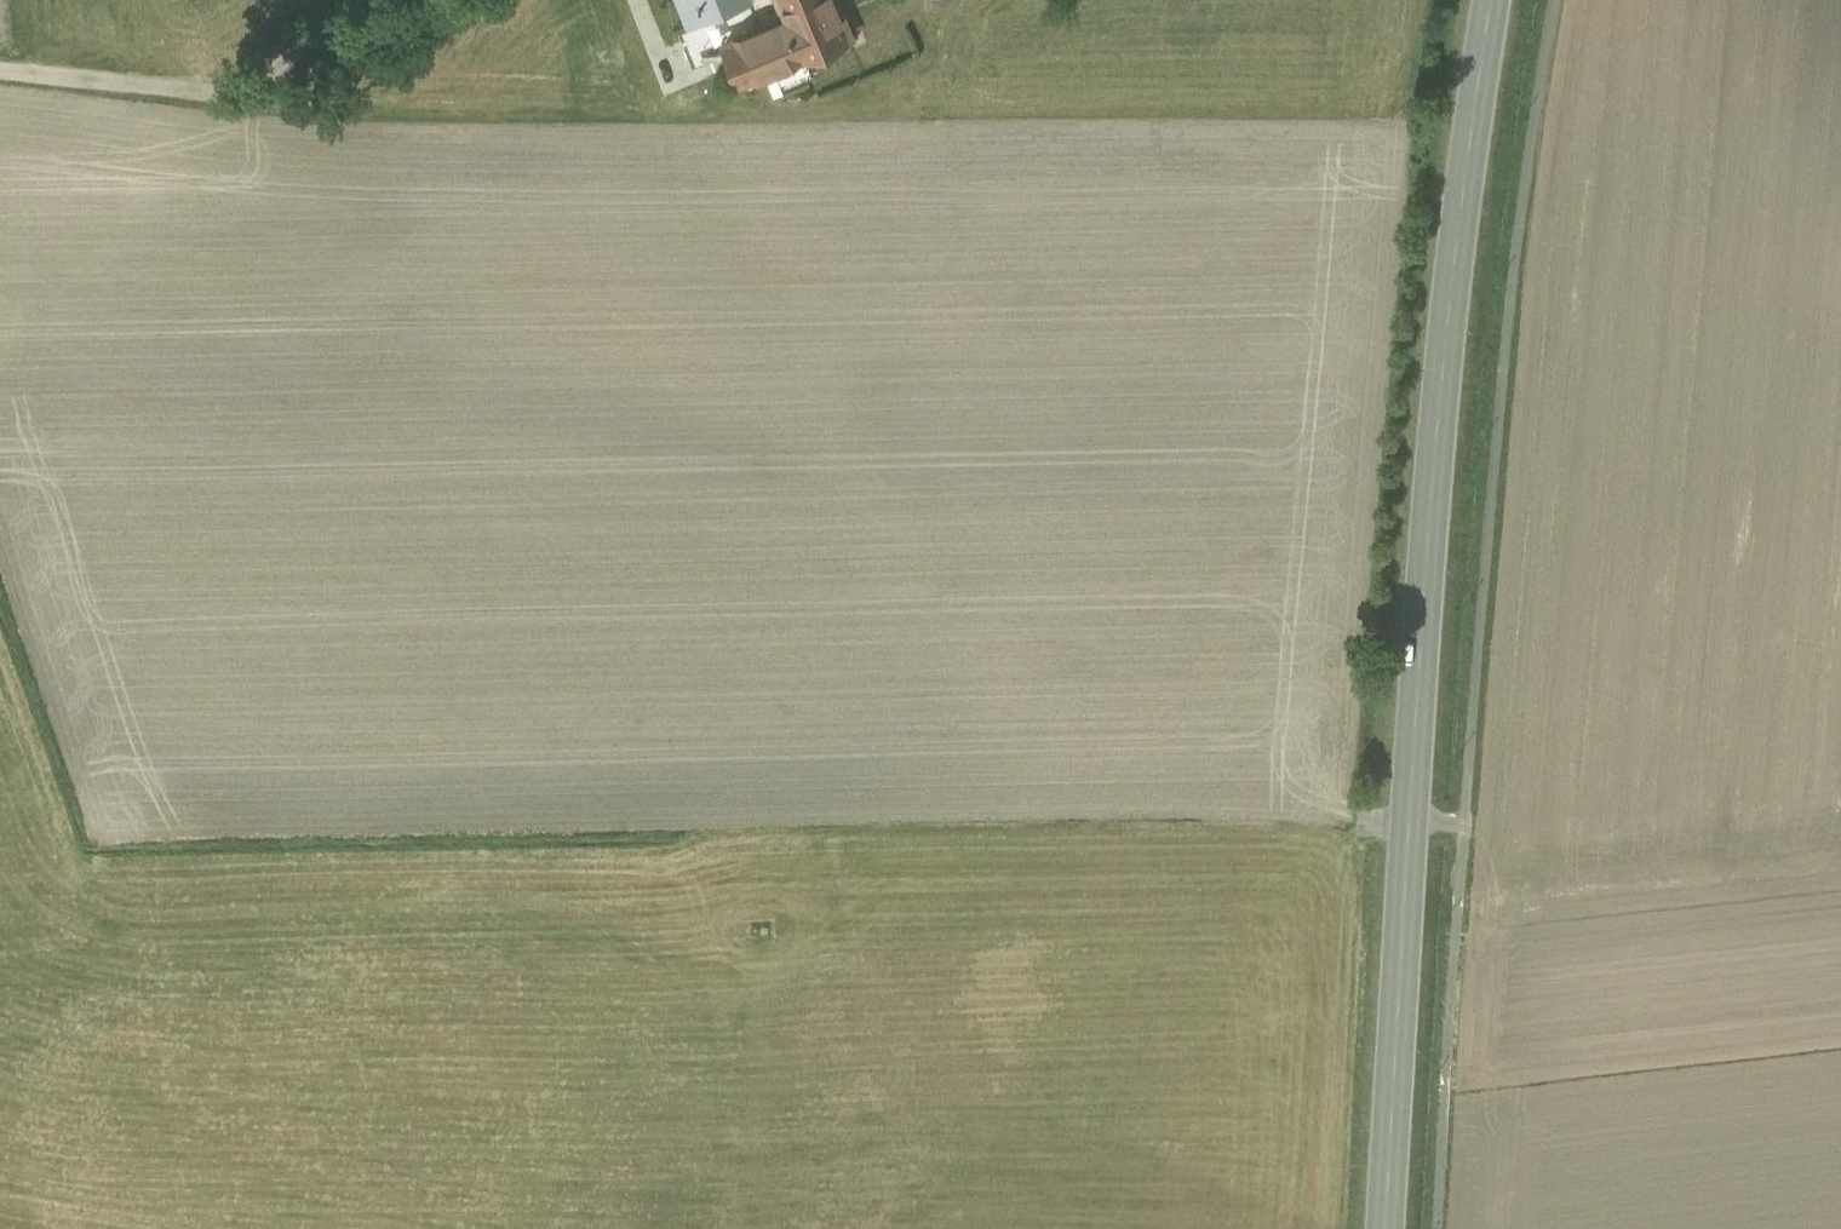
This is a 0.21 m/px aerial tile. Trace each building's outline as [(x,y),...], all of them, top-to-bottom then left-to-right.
[(688,25),(750,0),(678,0),(688,25)] [(785,14),(725,39),(742,78),(765,69),(774,92),(784,88),(775,65),(802,53),(803,54),(852,34),(838,0),(779,0),(785,14)]
